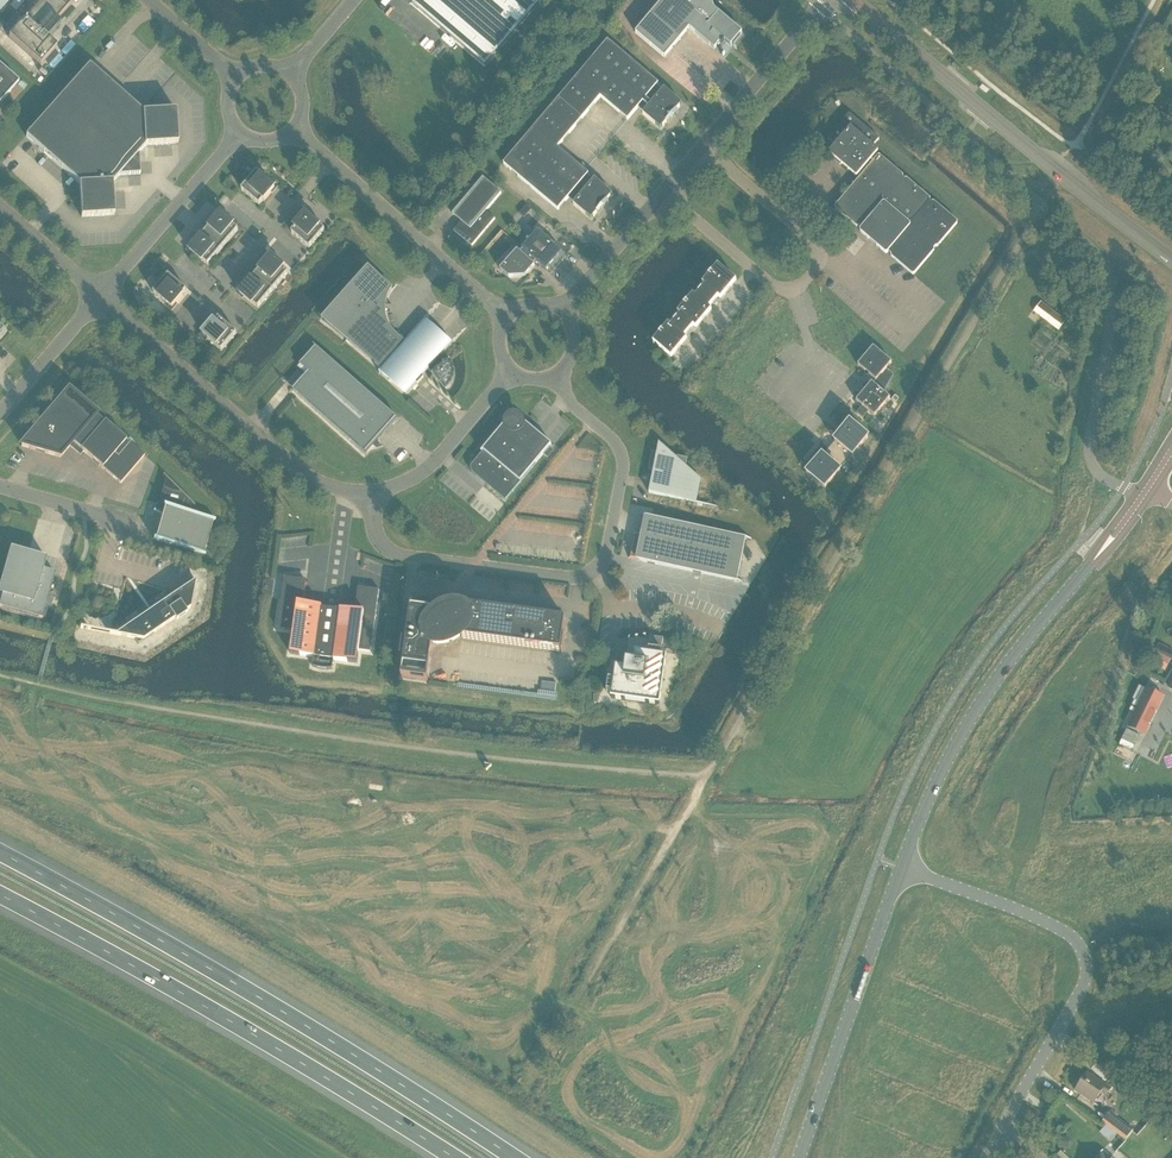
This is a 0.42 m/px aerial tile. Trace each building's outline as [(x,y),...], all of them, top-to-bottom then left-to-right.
[(0,11),(10,0),(0,0),(0,11)] [(10,6),(16,11),(25,0),(16,0),(10,6)] [(24,20),(47,39),(60,25),(55,21),(70,4),(65,0),(42,0),(24,20)] [(412,3),(485,65),(541,0),(415,0),(412,3)] [(637,31),(665,55),(689,28),(714,49),(719,43),(721,44),(724,41),(731,46),(742,32),(719,13),(715,9),(712,0),(707,0),(705,1),(705,0),(663,0),(637,31)] [(24,20),(9,37),(40,66),(56,48),(47,39),(24,20)] [(503,164),(558,210),(568,197),(574,202),(573,204),(585,214),(586,214),(591,219),(593,216),(593,217),(597,212),(599,214),(609,202),(607,201),(610,197),(610,196),(612,194),(606,189),(607,189),(594,179),(593,180),(587,175),(588,174),(557,147),(600,96),(628,119),(638,107),(644,112),(642,114),(655,124),(661,128),(663,126),(666,122),(668,124),(678,112),(676,110),(680,106),(679,106),(681,104),(676,99),(664,88),(662,90),(657,85),(658,83),(607,40),(503,164)] [(1163,51),(1157,57),(1162,63),(1169,58),(1163,51)] [(19,81),(0,64),(0,103),(19,81)] [(26,136),(55,163),(79,184),(81,217),(114,215),(112,182),(113,182),(119,175),(140,174),(139,153),(145,146),(145,145),(178,143),(176,110),(143,112),(89,64),(26,136)] [(849,113),(827,139),(835,145),(828,152),(856,177),(857,175),(859,177),(834,207),(857,227),(858,226),(861,228),(859,230),(886,254),(888,252),(891,254),(889,255),(913,275),(935,249),(933,248),(935,246),(936,247),(958,222),(933,201),(932,202),(930,200),(931,199),(906,178),(905,179),(903,177),(904,176),(879,154),(877,156),(874,154),(878,150),(873,146),(879,139),(849,113)] [(18,172),(28,164),(23,159),(14,166),(18,172)] [(270,183),(257,171),(241,189),(259,205),(264,200),(275,188),(270,184),(270,183)] [(486,211),(501,193),(483,177),(452,214),(461,221),(454,230),(472,246),(495,219),(486,211)] [(445,191),(451,183),(446,179),(439,186),(445,191)] [(524,217),(531,209),(526,205),(519,213),(524,217)] [(194,246),(190,251),(202,261),(203,261),(208,265),(238,230),(233,225),(234,225),(221,214),(217,219),(216,218),(209,227),(206,225),(198,234),(201,236),(193,245),(194,246)] [(310,218),(305,214),(295,227),(291,232),(309,248),(325,230),(311,218),(310,218)] [(533,264),(536,261),(546,270),(562,251),(538,230),(522,249),(523,250),(520,252),(517,250),(500,269),(508,277),(525,276),(535,265),(533,264)] [(255,275),(273,290),(288,272),(283,268),(284,267),(271,257),(267,262),(266,261),(255,275)] [(718,296),(720,299),(736,280),(718,265),(702,283),(705,285),(695,296),(693,294),(677,312),(680,314),(671,325),(668,323),(653,342),(671,357),(687,339),(684,337),(693,326),(696,328),(711,309),(709,307),(718,296)] [(346,339),(382,368),(405,342),(396,334),(392,331),(390,327),(387,323),(386,318),(385,314),(384,309),(385,304),(386,300),(387,295),(389,291),(392,289),(372,271),(326,322),(346,339)] [(187,290),(169,274),(153,292),(167,304),(167,303),(172,308),(183,295),(182,295),(187,290)] [(273,290),(255,275),(243,288),(244,289),(240,294),(252,304),(253,303),(258,308),(273,290)] [(1041,303),(1035,311),(1059,329),(1065,321),(1041,303)] [(214,322),(203,334),(208,338),(207,339),(221,351),(237,333),(218,317),(214,322)] [(453,364),(450,359),(448,360),(440,354),(451,341),(426,319),(405,342),(382,368),(379,371),(405,394),(416,382),(417,383),(424,376),(422,375),(427,368),(432,373),(446,391),(450,386),(453,381),(454,376),(454,370),(453,364)] [(316,346),(299,364),(308,372),(293,390),(364,454),(396,418),(316,346)] [(857,365),(875,380),(885,389),(894,375),(886,368),(891,362),(873,347),(857,365)] [(890,398),(883,392),(872,382),(856,401),(874,416),(890,398)] [(96,414),(68,390),(21,446),(60,457),(72,442),(120,483),(144,455),(105,421),(104,422),(95,416),(96,414)] [(473,473),(505,500),(536,464),(551,444),(541,435),(541,436),(525,423),(523,423),(522,420),(520,417),(517,416),(514,415),(510,416),(508,418),(506,422),(506,424),(504,425),(482,450),(483,451),(478,457),(473,457),(474,462),(472,464),(471,467),(471,470),(473,473)] [(822,455),(818,458),(806,473),(824,489),(840,470),(839,469),(851,455),(852,456),(868,437),(849,422),(834,440),(835,441),(823,456),(822,455)] [(687,458),(652,451),(652,452),(648,469),(653,470),(649,492),(738,510),(696,501),(700,478),(686,466),(687,458)] [(194,506),(194,505),(164,474),(163,475),(165,478),(158,503),(154,510),(162,515),(156,537),(153,539),(205,554),(204,551),(202,550),(211,521),(213,521),(215,519),(189,512),(191,503),(194,506)] [(751,539),(751,538),(652,517),(648,536),(633,533),(633,534),(635,534),(630,557),(628,557),(642,560),(642,561),(742,582),(743,580),(737,579),(745,538),(751,539)] [(42,619),(45,607),(50,608),(53,600),(48,599),(55,573),(43,570),(46,558),(10,548),(0,584),(0,594),(2,595),(0,602),(0,607),(42,619)] [(319,668),(322,669),(329,606),(303,603),(304,597),(306,581),(304,579),(284,576),(277,628),(293,630),(290,654),(314,657),(312,666),(319,668)] [(138,644),(148,637),(190,608),(195,580),(116,634),(80,627),(80,628),(134,638),(138,644)] [(329,606),(322,669),(326,669),(332,669),(334,659),(357,663),(359,650),(370,651),(379,589),(360,586),(358,588),(355,610),(329,606)] [(561,653),(562,653),(564,637),(563,637),(565,619),(466,606),(465,611),(459,610),(454,609),(448,610),(446,609),(444,609),(442,610),(442,612),(439,614),(436,617),(437,610),(411,607),(406,640),(403,640),(400,657),(404,658),(401,677),(427,681),(433,642),(439,643),(445,642),(451,640),(457,637),(462,633),(461,638),(561,651),(561,653)] [(608,679),(606,691),(612,692),(611,698),(660,705),(666,656),(661,656),(663,637),(651,635),(648,654),(635,652),(633,662),(626,661),(625,668),(615,666),(613,680),(608,679)] [(1164,672),(1171,658),(1171,652),(1158,645),(1148,663),(1164,672)] [(541,681),(540,690),(555,691),(556,682),(541,681)] [(1164,697),(1146,688),(1127,727),(1145,736),(1164,697)] [(1110,754),(1125,761),(1128,754),(1113,747),(1110,754)] [(1106,1096),(1111,1089),(1087,1073),(1075,1091),(1094,1104),(1101,1093),(1106,1096)] [(1126,1124),(1109,1111),(1101,1122),(1125,1140),(1133,1130),(1137,1134),(1146,1123),(1133,1114),(1126,1124)] [(1060,1137),(1058,1145),(1066,1147),(1068,1138),(1060,1137)] [(1056,1152),(1061,1157),(1069,1157),(1060,1148),(1056,1152)]
